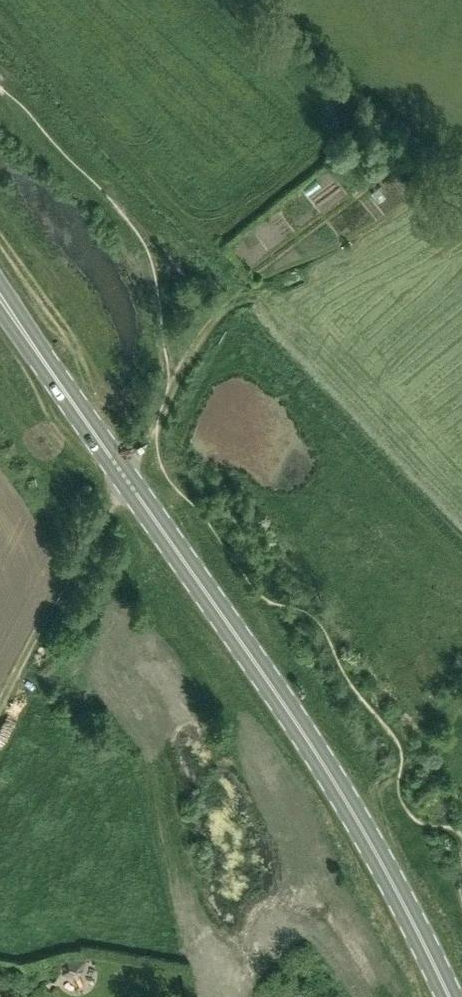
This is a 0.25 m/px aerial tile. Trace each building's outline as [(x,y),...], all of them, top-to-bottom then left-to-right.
[(19,685),(0,727),(0,739),(8,743),(31,690),(19,685)]
